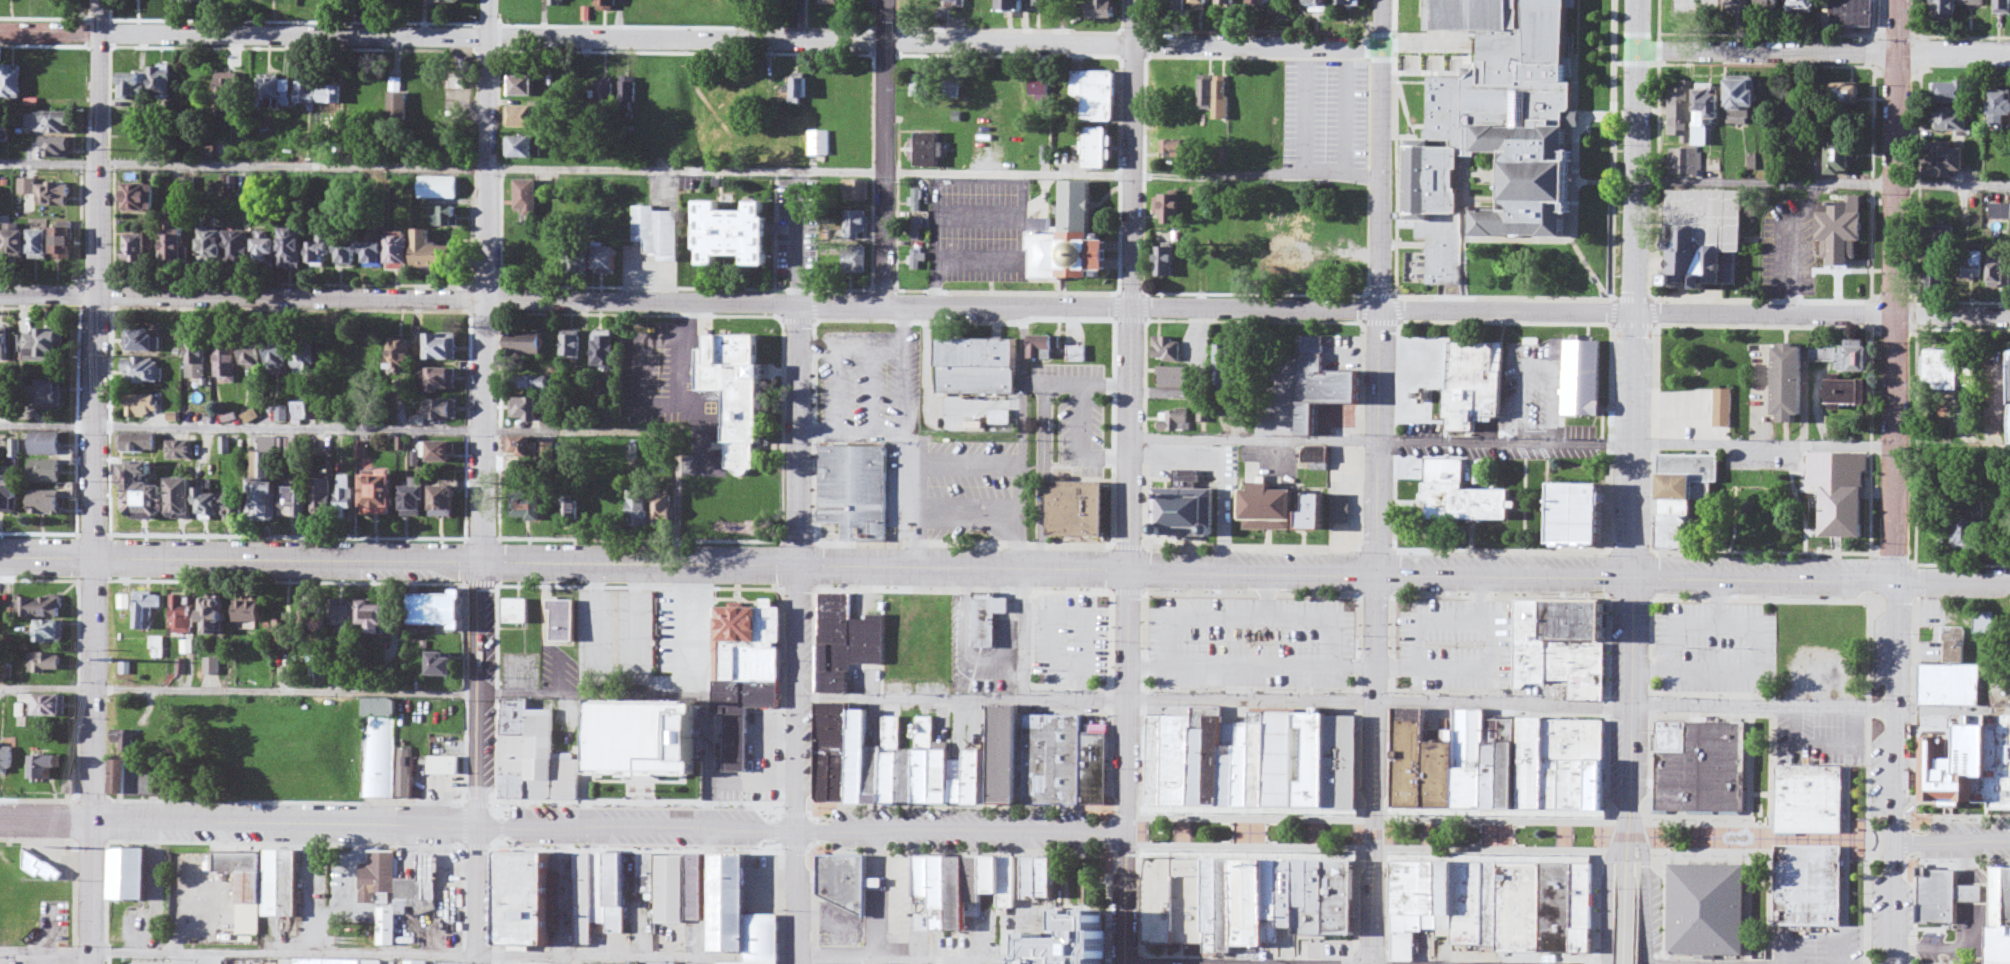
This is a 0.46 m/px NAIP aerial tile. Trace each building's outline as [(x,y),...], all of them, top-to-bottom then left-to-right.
[(1424,12),(1424,0),(1576,0),(1576,2),(1568,2),(1567,76),(1572,77),(1572,107),(1565,107),(1565,120),(1554,120),(1554,126),(1566,126),(1566,153),(1571,153),(1570,215),(1566,215),(1566,242),(1475,241),(1475,210),(1503,210),(1504,154),(1475,153),(1476,126),(1513,126),(1513,107),(1463,106),(1463,125),(1466,125),(1466,152),(1460,152),(1459,166),(1454,166),(1454,189),(1460,189),(1459,278),(1426,278),(1427,230),(1415,230),(1415,220),(1399,220),(1399,210),(1407,210),(1408,129),(1430,130),(1431,72),(1462,72),(1462,62),(1475,62),(1475,53),(1479,53),(1480,28),(1427,26),(1427,12),(1424,12)] [(1993,95),(1993,129),(2009,129),(2009,118),(2009,95),(1993,95)] [(2006,206),(1992,206),(1992,220),(2006,220),(2006,206)] [(1985,280),(1985,253),(1970,253),(1970,262),(1962,262),(1962,280),(1985,280)] [(1993,258),(1993,288),(2009,288),(2009,258),(1993,258)] [(1927,291),(1949,291),(1949,265),(1927,265),(1927,291)] [(942,324),(1018,326),(1016,387),(941,385),(942,324)] [(1299,433),(1315,434),(1315,403),(1359,404),(1360,372),(1323,372),(1324,330),(1301,330),(1299,433)] [(1935,353),(1934,390),(1978,391),(1979,371),(1966,370),(1966,354),(1935,353)] [(1714,420),(1715,383),(1732,383),(1732,420),(1714,420)] [(1166,528),(1166,533),(1212,534),(1214,485),(1197,484),(1198,465),(1174,464),(1174,483),(1154,483),(1153,516),(1162,516),(1161,528),(1166,528)] [(1051,524),(1051,471),(1106,471),(1105,524),(1051,524)] [(1244,489),(1244,520),(1295,520),(1295,489),(1273,489),(1273,482),(1254,482),(1254,489),(1244,489)] [(1468,490),(1467,485),(1429,484),(1429,495),(1426,495),(1426,503),(1433,503),(1433,521),(1514,521),(1514,491),(1468,490)] [(1332,487),(1332,516),(1349,516),(1349,487),(1332,487)] [(1301,514),(1301,529),(1323,529),(1323,495),(1308,495),(1308,514),(1301,514)] [(1978,523),(1952,523),(1952,549),(1978,549),(1978,523)] [(1980,707),(1980,668),(1964,668),(1965,630),(1945,630),(1945,668),(1920,668),(1920,706),(1980,707)] [(595,700),(697,702),(698,751),(593,751),(595,700)] [(1194,706),(1194,716),(1193,803),(1223,803),(1223,722),(1223,706),(1194,706)] [(1253,711),(1253,723),(1253,803),(1269,803),(1269,711),(1253,711)] [(1298,711),(1269,711),(1269,803),(1297,803),(1298,711)] [(1298,711),(1297,803),(1328,803),(1328,716),(1329,711),(1298,711)] [(1744,801),(1658,800),(1659,712),(1745,714),(1744,801)] [(1148,716),(1147,803),(1162,803),(1162,716),(1148,716)] [(1162,716),(1194,716),(1193,803),(1162,803),(1162,716)] [(1361,716),(1328,716),(1328,803),(1361,803),(1361,716)] [(1955,717),(1954,737),(1928,737),(1928,802),(2009,803),(2009,718),(1955,717)] [(1223,722),(1223,803),(1237,803),(1237,723),(1223,722)] [(1253,723),(1237,723),(1237,803),(1253,803),(1253,723)] [(1779,758),(1843,757),(1845,826),(1781,826),(1779,758)] [(109,890),(111,837),(146,838),(145,891),(109,890)] [(1777,927),(1844,928),(1844,846),(1778,846),(1777,927)] [(1670,856),(1748,857),(1747,942),(1670,942),(1670,856)] [(1207,858),(1148,858),(1147,943),(1206,943),(1206,932),(1207,858)] [(1207,858),(1206,932),(1222,932),(1224,858),(1207,858)] [(1238,858),(1224,858),(1222,932),(1222,951),(1236,951),(1237,944),(1238,858)] [(1270,858),(1238,858),(1237,944),(1268,945),(1268,940),(1270,858)] [(1283,858),(1270,858),(1268,940),(1281,940),(1281,927),(1283,858)] [(1283,858),(1281,927),(1296,927),(1297,858),(1283,858)] [(1329,859),(1297,858),(1296,927),(1328,928),(1329,859)] [(1329,859),(1328,928),(1328,932),(1356,933),(1357,859),(1329,859)] [(1992,867),(1990,963),(2009,963),(2009,868),(1992,867)] [(1958,870),(1921,870),(1920,924),(1957,925),(1958,903),(1983,903),(1983,886),(1958,886),(1958,870)]
